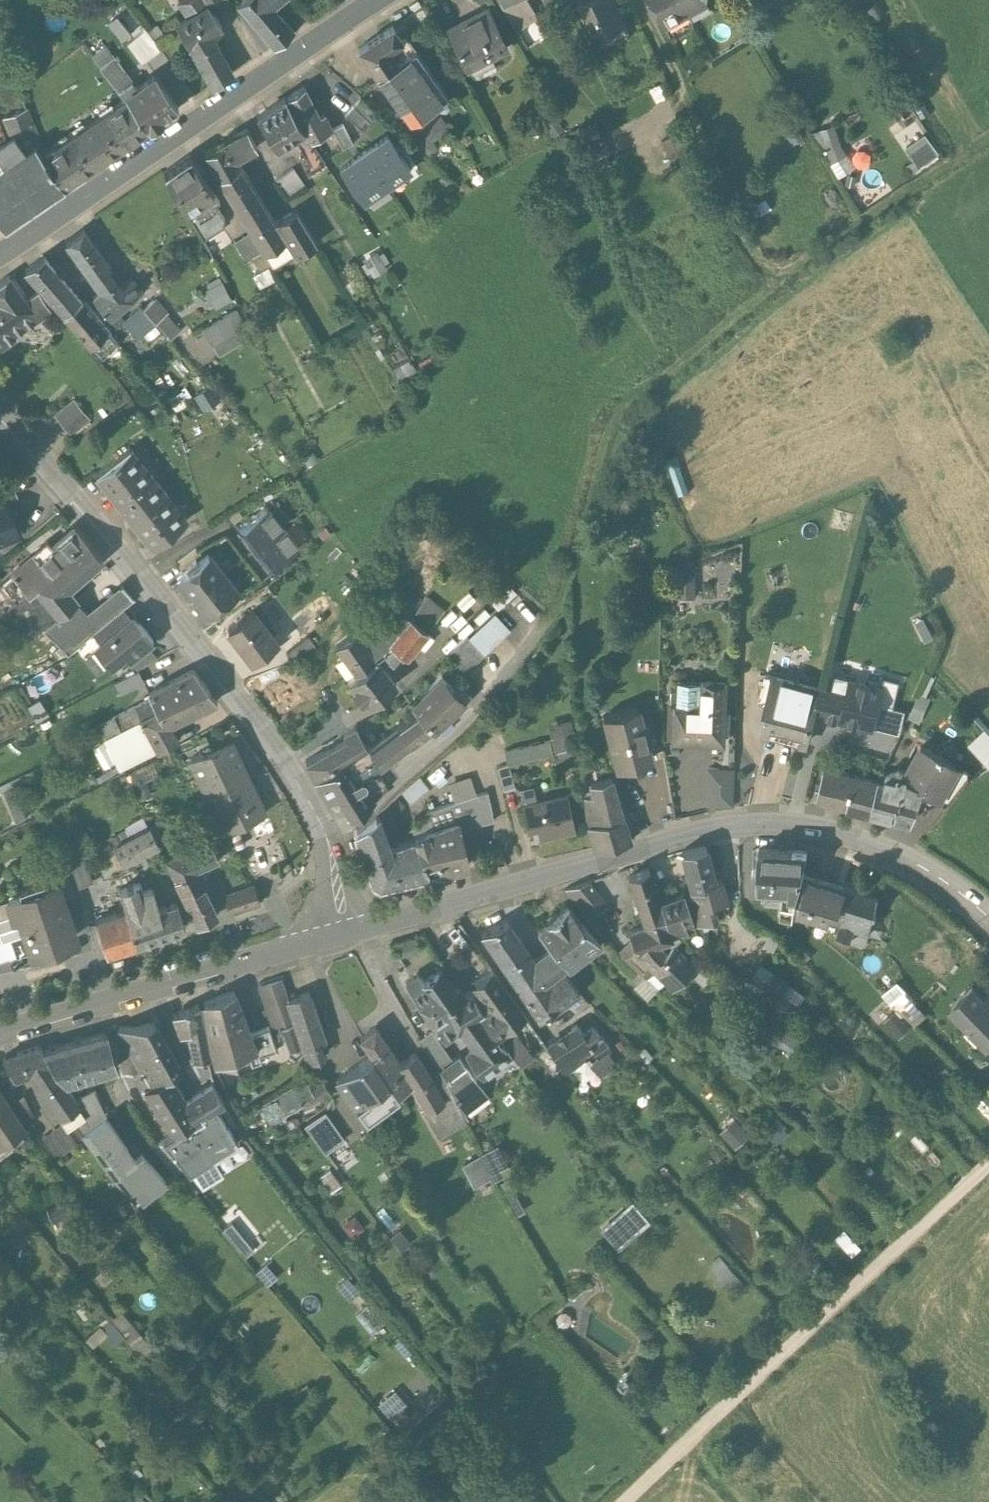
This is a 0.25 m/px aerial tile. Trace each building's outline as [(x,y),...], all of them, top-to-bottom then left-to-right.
[(204,0),(183,0),(178,3),(187,17),(177,24),(212,86),(233,73),(210,33),(221,25),(207,5),(204,0)] [(269,0),(240,0),(238,2),(275,46),(294,30),(274,5),(269,0)] [(498,1),(517,28),(538,14),(529,0),(501,0),(498,1)] [(580,3),(596,36),(625,22),(614,0),(587,0),(580,3)] [(681,0),(654,0),(667,22),(687,11),(681,0)] [(687,11),(707,0),(681,0),(687,11)] [(508,46),(489,9),(449,29),(468,66),(508,46)] [(156,24),(147,30),(156,42),(164,36),(156,24)] [(359,48),(377,74),(396,61),(389,49),(402,40),(393,26),(359,48)] [(156,42),(147,30),(129,43),(142,62),(161,49),(156,42)] [(121,96),(124,94),(135,86),(105,47),(91,57),(121,96)] [(409,52),(396,61),(377,74),(408,119),(440,98),(409,52)] [(135,86),(124,94),(126,97),(147,128),(178,107),(154,73),(135,86)] [(663,84),(653,88),(660,102),(669,98),(663,84)] [(305,87),(288,97),(310,140),(333,129),(324,113),(319,115),(305,87)] [(104,157),(147,128),(126,97),(83,125),(104,157)] [(378,112),(361,97),(346,114),(364,129),(378,112)] [(303,129),(284,98),(257,115),(276,145),(303,129)] [(13,133),(23,149),(34,142),(38,148),(44,145),(26,107),(2,117),(13,133)] [(475,111),(467,115),(472,124),(480,120),(475,111)] [(554,112),(544,117),(553,131),(562,126),(554,112)] [(449,129),(440,117),(414,137),(431,151),(438,147),(433,140),(449,129)] [(802,133),(794,121),(786,127),(794,139),(802,133)] [(834,122),(816,130),(829,157),(847,149),(834,122)] [(341,124),(333,129),(343,147),(351,143),(341,124)] [(62,184),(104,157),(83,125),(41,153),(62,184)] [(205,153),(220,179),(241,166),(237,158),(255,147),(244,130),(205,153)] [(908,142),(917,157),(936,146),(926,131),(908,142)] [(681,132),(664,139),(674,164),(690,156),(681,132)] [(23,149),(13,133),(0,143),(0,164),(23,149)] [(387,135),(364,151),(387,183),(410,167),(387,135)] [(62,184),(41,153),(38,148),(34,142),(23,149),(0,164),(0,217),(4,224),(62,184)] [(438,150),(432,156),(439,163),(446,157),(438,150)] [(850,150),(834,157),(840,171),(857,164),(850,150)] [(364,199),(387,183),(364,151),(341,166),(364,199)] [(190,155),(164,172),(186,207),(213,191),(190,155)] [(274,221),(241,166),(220,179),(249,231),(261,251),(283,239),(293,256),(316,242),(296,208),(274,221)] [(293,167),(277,177),(286,191),(302,181),(293,167)] [(444,174),(439,180),(445,186),(451,180),(444,174)] [(110,265),(84,230),(68,242),(104,290),(95,296),(110,314),(118,308),(141,289),(132,277),(121,286),(107,268),(110,265)] [(261,251),(249,231),(235,239),(247,260),(252,257),(261,251)] [(268,264),(261,251),(252,257),(259,270),(268,264)] [(377,253),(364,260),(373,275),(386,268),(377,253)] [(26,270),(54,302),(71,288),(44,256),(26,270)] [(276,278),(268,264),(259,270),(252,273),(260,287),(276,278)] [(349,265),(337,272),(347,290),(359,283),(349,265)] [(11,276),(0,284),(0,348),(41,318),(27,299),(11,276)] [(230,298),(218,276),(207,282),(209,287),(205,289),(214,306),(230,298)] [(107,329),(71,288),(54,302),(90,344),(107,329)] [(37,291),(27,299),(41,318),(52,310),(37,291)] [(169,310),(156,296),(143,307),(156,322),(167,312),(169,310)] [(140,336),(156,322),(143,307),(141,305),(126,318),(125,319),(140,336)] [(246,324),(237,307),(203,327),(212,344),(214,343),(220,353),(249,336),(243,326),(246,324)] [(125,319),(126,318),(118,308),(110,314),(118,325),(125,319)] [(179,327),(167,312),(156,322),(168,336),(179,327)] [(208,387),(197,396),(206,407),(217,398),(208,387)] [(72,431),(91,417),(77,398),(58,411),(72,431)] [(185,520),(129,447),(95,472),(151,545),(185,520)] [(3,502),(0,503),(0,542),(17,535),(3,502)] [(238,528),(253,547),(283,524),(268,504),(238,528)] [(299,544),(283,524),(253,547),(269,567),(299,544)] [(32,640),(44,629),(77,602),(67,591),(102,561),(73,529),(52,547),(47,542),(41,546),(44,550),(14,575),(28,593),(7,611),(32,640)] [(194,591),(196,594),(224,571),(209,552),(177,576),(191,594),(194,591)] [(697,592),(698,571),(680,570),(679,591),(697,592)] [(239,590),(224,571),(196,594),(198,597),(195,599),(207,615),(239,590)] [(87,614),(77,602),(44,629),(68,656),(101,628),(122,610),(131,602),(121,590),(87,614)] [(494,605),(449,650),(467,668),(512,623),(494,605)] [(136,627),(122,610),(101,628),(110,637),(96,648),(110,667),(125,655),(129,661),(147,646),(153,641),(139,624),(136,627)] [(277,641),(254,611),(230,630),(253,660),(277,641)] [(444,625),(431,613),(411,637),(424,648),(444,625)] [(336,644),(356,671),(375,657),(356,630),(336,644)] [(158,661),(147,646),(129,661),(137,671),(158,661)] [(376,656),(375,657),(356,671),(348,677),(367,703),(396,681),(376,656)] [(149,683),(142,671),(118,684),(125,695),(149,683)] [(159,712),(163,710),(205,688),(194,672),(149,695),(159,712)] [(370,745),(375,757),(379,763),(429,724),(433,728),(465,697),(442,673),(412,703),(418,709),(370,745)] [(813,710),(819,687),(765,674),(758,699),(770,701),(763,730),(806,740),(813,710)] [(303,700),(285,677),(255,691),(277,720),(303,700)] [(819,687),(813,710),(871,726),(880,685),(849,678),(845,693),(819,687)] [(676,737),(724,739),(726,680),(704,679),(703,705),(677,704),(676,737)] [(217,703),(205,688),(163,710),(173,727),(217,703)] [(137,705),(97,718),(101,731),(141,717),(137,705)] [(615,767),(651,758),(647,742),(651,742),(647,722),(642,722),(638,705),(602,714),(615,767)] [(970,740),(988,760),(988,727),(986,724),(970,740)] [(549,738),(506,749),(510,761),(553,750),(549,738)] [(345,739),(306,763),(315,778),(355,754),(345,739)] [(201,783),(241,764),(229,740),(190,759),(201,783)] [(356,777),(352,770),(375,757),(370,745),(355,754),(315,778),(327,800),(338,792),(353,815),(372,802),(371,801),(384,790),(372,769),(356,777)] [(886,780),(879,778),(871,810),(912,820),(917,800),(924,788),(938,795),(958,764),(922,745),(905,775),(899,773),(898,778),(886,774),(886,780)] [(511,762),(499,765),(506,789),(518,786),(511,762)] [(241,764),(201,783),(225,832),(265,813),(241,764)] [(735,769),(709,768),(708,803),(734,804),(735,769)] [(832,800),(871,810),(879,778),(840,768),(832,800)] [(589,822),(622,815),(609,775),(589,780),(592,793),(584,794),(589,822)] [(418,776),(405,787),(413,796),(426,785),(418,776)] [(539,834),(573,826),(565,793),(537,800),(533,785),(520,788),(528,822),(536,820),(539,834)] [(441,870),(469,864),(461,830),(495,819),(488,789),(427,809),(434,828),(427,830),(441,870)] [(379,885),(441,870),(427,830),(415,834),(416,837),(390,846),(379,812),(377,813),(354,831),(371,882),(379,885)] [(629,839),(622,815),(589,822),(595,847),(629,839)] [(120,860),(159,842),(149,827),(114,848),(120,860)] [(192,867),(195,867),(218,856),(210,838),(184,850),(192,867)] [(829,853),(794,844),(793,852),(791,874),(801,877),(797,892),(796,898),(803,900),(800,911),(819,916),(820,913),(841,920),(844,912),(826,907),(833,883),(821,880),(829,853)] [(715,880),(706,847),(682,853),(691,887),(715,881),(715,880)] [(197,923),(217,914),(195,867),(192,867),(184,850),(167,859),(197,923)] [(793,852),(759,850),(758,886),(789,888),(789,892),(797,892),(801,877),(791,874),(793,852)] [(72,889),(92,882),(82,852),(62,858),(72,889)] [(31,952),(80,934),(55,867),(7,885),(31,952)] [(632,942),(621,954),(644,977),(652,967),(671,985),(693,964),(672,946),(667,951),(658,943),(672,938),(659,903),(648,868),(627,875),(645,926),(628,932),(632,942)] [(591,875),(571,888),(587,916),(608,904),(591,875)] [(715,881),(691,887),(700,920),(724,913),(723,906),(728,904),(721,878),(715,880),(715,881)] [(118,890),(125,910),(136,942),(185,926),(177,902),(158,908),(151,887),(143,890),(140,882),(118,890)] [(878,896),(833,883),(826,907),(844,912),(841,920),(838,933),(864,943),(878,896)] [(240,892),(225,898),(231,913),(259,904),(252,885),(240,890),(240,892)] [(672,938),(695,929),(690,916),(691,916),(683,894),(659,903),(672,938)] [(586,955),(600,943),(568,905),(537,929),(552,946),(566,964),(569,968),(586,955)] [(136,942),(125,910),(95,919),(106,952),(136,942)] [(482,933),(511,977),(534,959),(508,920),(482,933)] [(534,959),(511,977),(524,996),(544,982),(542,980),(547,976),(566,964),(552,946),(534,959)] [(492,1004),(508,992),(491,968),(475,981),(492,1004)] [(417,977),(406,984),(444,1037),(463,1024),(481,1011),(482,1010),(471,991),(465,995),(462,991),(459,989),(456,988),(454,989),(440,970),(422,982),(417,977)] [(551,980),(547,976),(542,980),(544,982),(524,996),(539,1019),(577,989),(565,972),(551,980)] [(788,982),(774,973),(760,993),(774,1002),(788,982)] [(294,1020),(288,1000),(280,977),(261,983),(275,1027),(294,1020)] [(897,979),(883,991),(897,1007),(913,1024),(926,1012),(897,979)] [(985,996),(974,984),(952,1004),(988,1041),(988,1040),(988,992),(985,996)] [(259,1057),(276,1051),(269,1028),(250,1034),(234,992),(203,1002),(212,1045),(217,1062),(245,1053),(247,1059),(258,1055),(259,1057)] [(494,1008),(483,1014),(497,1033),(496,1034),(511,1053),(518,1060),(518,1061),(544,1041),(508,992),(492,1004),(494,1008)] [(324,1039),(310,993),(288,1000),(294,1020),(296,1025),(303,1046),(324,1039)] [(208,1057),(198,1004),(173,1014),(181,1033),(188,1031),(190,1043),(193,1042),(197,1059),(208,1057)] [(913,1024),(897,1007),(885,1018),(900,1035),(913,1024)] [(774,1032),(784,1018),(773,1010),(763,1025),(774,1032)] [(483,1014),(481,1011),(463,1024),(479,1043),(467,1053),(482,1073),(498,1062),(511,1053),(496,1034),(497,1033),(483,1014)] [(862,1026),(857,1016),(848,1021),(854,1030),(862,1026)] [(805,1031),(784,1018),(774,1032),(771,1037),(792,1051),(805,1031)] [(171,1073),(180,1067),(154,1022),(117,1029),(141,1070),(149,1085),(171,1073)] [(578,1024),(547,1046),(566,1071),(585,1057),(587,1060),(589,1059),(599,1074),(615,1062),(605,1049),(609,1046),(600,1034),(594,1025),(584,1032),(578,1024)] [(303,1046),(296,1025),(284,1029),(291,1050),(303,1046)] [(433,1054),(447,1045),(435,1026),(420,1035),(433,1054)] [(371,1052),(397,1091),(411,1082),(400,1063),(375,1027),(360,1037),(371,1052)] [(106,1033),(43,1050),(64,1082),(116,1068),(106,1033)] [(80,1104),(64,1082),(43,1050),(40,1046),(2,1058),(15,1080),(29,1071),(60,1117),(80,1104)] [(644,1046),(637,1052),(646,1062),(653,1057),(644,1046)] [(646,1062),(636,1051),(626,1059),(636,1071),(646,1062)] [(397,1091),(371,1052),(336,1078),(354,1106),(355,1105),(366,1119),(399,1095),(397,1091)] [(427,1106),(441,1098),(430,1076),(431,1076),(430,1073),(415,1052),(400,1063),(411,1082),(426,1105),(427,1106)] [(511,1053),(498,1062),(504,1070),(518,1060),(511,1053)] [(458,1055),(438,1070),(445,1079),(458,1106),(478,1092),(470,1082),(476,1078),(458,1055)] [(445,1079),(438,1070),(438,1068),(430,1073),(431,1076),(430,1076),(441,1098),(427,1106),(426,1105),(421,1108),(435,1135),(465,1119),(458,1106),(445,1079)] [(183,1093),(171,1073),(149,1085),(141,1070),(133,1075),(142,1090),(145,1087),(173,1133),(195,1119),(184,1099),(181,1095),(183,1093)] [(300,1080),(275,1094),(284,1110),(302,1100),(306,1105),(330,1092),(319,1072),(300,1080)] [(173,1133),(163,1139),(184,1164),(189,1170),(237,1140),(215,1105),(224,1100),(212,1081),(184,1099),(195,1119),(173,1133)] [(0,1092),(0,1138),(3,1142),(24,1127),(0,1092)] [(345,1137),(324,1110),(303,1123),(325,1151),(345,1137)] [(105,1114),(80,1132),(116,1181),(134,1202),(165,1178),(141,1152),(135,1156),(105,1114)] [(789,1129),(777,1114),(764,1126),(777,1140),(789,1129)] [(61,1119),(43,1132),(57,1152),(75,1139),(61,1119)] [(748,1132),(734,1119),(721,1133),(736,1145),(748,1132)] [(163,1139),(153,1145),(175,1171),(184,1164),(163,1139)] [(480,1153),(491,1173),(507,1165),(497,1145),(480,1153)] [(491,1173),(480,1153),(462,1163),(472,1183),(491,1173)] [(339,1183),(329,1168),(319,1174),(330,1189),(339,1183)] [(735,1182),(724,1168),(717,1174),(728,1188),(735,1182)] [(509,1180),(501,1185),(517,1213),(526,1209),(509,1180)] [(625,1202),(602,1223),(620,1244),(644,1223),(625,1202)] [(399,1229),(390,1236),(397,1244),(400,1249),(409,1241),(399,1229)] [(866,1250),(847,1230),(839,1237),(857,1258),(866,1250)] [(745,1282),(721,1255),(710,1265),(734,1292),(745,1282)]
